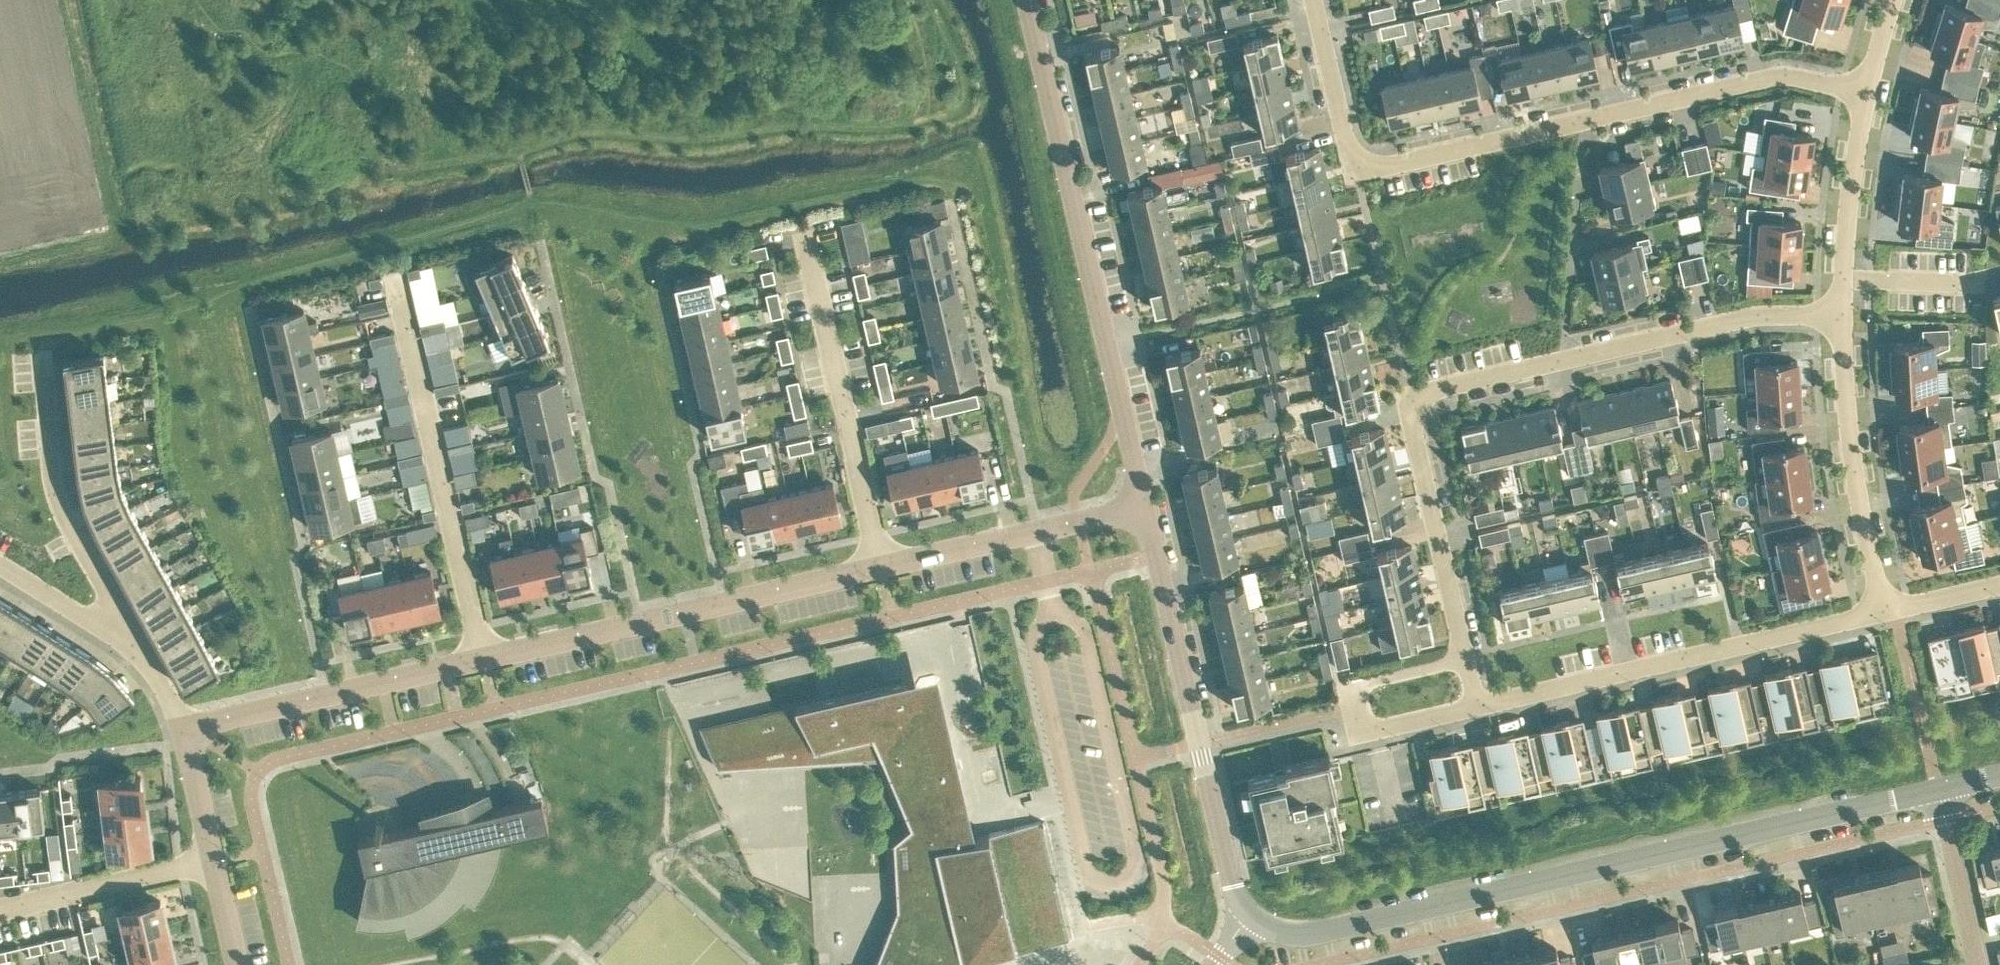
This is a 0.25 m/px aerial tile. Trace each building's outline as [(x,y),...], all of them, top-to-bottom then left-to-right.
[(1173,12),(1185,9),(1183,0),(1182,0),(1171,3),(1173,12)] [(1425,0),(1416,0),(1418,9),(1427,6),(1425,0)] [(1508,0),(1499,0),(1501,8),(1510,6),(1508,0)] [(1747,0),(1733,0),(1733,3),(1737,18),(1751,15),(1747,0)] [(1781,29),(1806,37),(1814,13),(1837,20),(1843,0),(1791,0),(1781,29)] [(1932,24),(1973,36),(1976,24),(1995,25),(1999,8),(1999,2),(1996,0),(1974,0),(1971,10),(1944,1),(1940,12),(1937,10),(1932,24)] [(1388,3),(1380,5),(1382,17),(1391,15),(1388,3)] [(1733,3),(1710,9),(1719,44),(1742,39),(1737,18),(1733,3)] [(1147,8),(1149,17),(1162,14),(1160,5),(1147,8)] [(1382,17),(1380,5),(1371,7),(1373,19),(1382,17)] [(1608,8),(1599,10),(1601,21),(1611,19),(1608,8)] [(1223,15),(1225,24),(1250,18),(1248,9),(1223,15)] [(1443,9),(1435,11),(1437,23),(1446,21),(1443,9)] [(1710,9),(1689,14),(1697,49),(1719,44),(1710,9)] [(1074,14),(1076,23),(1086,20),(1084,11),(1074,14)] [(1437,23),(1435,11),(1426,13),(1429,25),(1437,23)] [(1100,19),(1102,28),(1128,22),(1125,13),(1100,19)] [(1689,14),(1666,19),(1675,54),(1697,49),(1689,14)] [(1399,19),(1390,21),(1393,33),(1402,31),(1399,19)] [(1630,19),(1607,24),(1615,56),(1626,53),(1629,64),(1628,64),(1628,65),(1652,60),(1644,24),(1632,27),(1630,19)] [(1666,19),(1644,24),(1652,60),(1675,54),(1666,19)] [(1188,23),(1191,32),(1203,29),(1201,20),(1188,23)] [(1393,33),(1390,21),(1381,23),(1384,35),(1393,33)] [(1766,21),(1758,23),(1760,34),(1769,32),(1766,21)] [(1977,63),(1984,40),(1973,36),(1932,24),(1928,38),(1932,39),(1929,49),(1956,58),(1951,74),(1977,81),(1983,64),(1977,63)] [(1377,38),(1374,26),(1363,29),(1365,41),(1377,38)] [(1206,37),(1209,49),(1238,43),(1235,30),(1206,37)] [(1242,41),(1247,64),(1282,56),(1277,33),(1242,41)] [(1588,37),(1565,42),(1573,78),(1597,73),(1588,37)] [(1608,50),(1605,39),(1594,41),(1597,53),(1608,50)] [(1168,43),(1171,56),(1180,54),(1177,41),(1168,43)] [(1565,42),(1543,48),(1551,83),(1573,78),(1565,42)] [(1084,52),(1090,78),(1125,70),(1119,44),(1084,52)] [(1543,48),(1521,53),(1529,88),(1551,83),(1543,48)] [(1497,49),(1482,52),(1491,87),(1504,84),(1498,58),(1499,58),(1497,49)] [(1471,64),(1477,90),(1491,87),(1482,52),(1468,55),(1470,64),(1471,64)] [(1521,53),(1499,58),(1498,58),(1504,84),(1506,92),(1504,93),(1504,94),(1529,88),(1521,53)] [(1180,54),(1171,56),(1174,69),(1183,67),(1180,54)] [(1247,64),(1253,87),(1287,80),(1282,56),(1247,64)] [(1470,64),(1448,69),(1457,105),(1480,100),(1477,90),(1471,64),(1470,64)] [(1448,69),(1426,75),(1434,110),(1457,105),(1448,69)] [(1090,78),(1095,101),(1130,93),(1125,70),(1090,78)] [(1191,76),(1194,89),(1203,87),(1200,74),(1191,76)] [(1913,95),(1910,109),(1951,118),(1954,106),(1972,105),(1977,81),(1951,74),(1947,91),(1919,85),(1917,96),(1913,95)] [(1426,75),(1404,80),(1412,115),(1434,110),(1426,75)] [(1253,87),(1258,111),(1293,103),(1287,80),(1253,87)] [(1412,115),(1404,80),(1381,85),(1382,89),(1378,89),(1381,100),(1384,99),(1389,119),(1387,120),(1388,121),(1412,115)] [(1179,91),(1182,104),(1191,102),(1188,89),(1179,91)] [(1095,101),(1101,124),(1135,115),(1130,93),(1095,101)] [(1191,102),(1182,104),(1185,117),(1194,114),(1191,102)] [(1293,103),(1258,111),(1263,134),(1298,126),(1293,103)] [(1174,119),(1185,117),(1182,104),(1171,106),(1174,119)] [(1199,111),(1202,124),(1211,122),(1208,109),(1199,111)] [(1937,140),(1933,157),(1960,162),(1965,138),(1949,130),(1951,118),(1910,109),(1907,123),(1911,124),(1909,134),(1937,140)] [(1769,139),(1768,151),(1767,152),(1807,158),(1811,133),(1787,130),(1789,117),(1763,113),(1760,138),(1769,139)] [(1101,124),(1106,146),(1140,138),(1135,115),(1101,124)] [(1187,127),(1190,140),(1199,138),(1196,125),(1187,127)] [(1704,131),(1707,143),(1717,141),(1715,129),(1704,131)] [(1233,154),(1248,150),(1262,147),(1262,146),(1259,134),(1230,141),(1233,154)] [(1140,138),(1106,146),(1111,169),(1146,161),(1140,138)] [(1624,143),(1627,154),(1638,151),(1635,140),(1624,143)] [(1705,140),(1693,143),(1698,168),(1711,165),(1705,140)] [(1262,147),(1248,150),(1251,162),(1280,155),(1277,143),(1262,146),(1262,147)] [(1698,168),(1693,143),(1680,146),(1686,171),(1698,168)] [(1324,169),(1319,146),(1284,154),(1285,155),(1268,159),(1273,180),(1290,176),(1324,169)] [(1767,152),(1768,151),(1763,150),(1761,164),(1751,163),(1748,187),(1778,192),(1780,179),(1804,183),(1807,158),(1767,152)] [(1599,166),(1605,190),(1649,180),(1643,156),(1599,166)] [(1223,173),(1219,157),(1179,167),(1183,183),(1223,173)] [(1897,182),(1896,196),(1937,201),(1940,177),(1958,179),(1960,162),(1933,157),(1931,175),(1902,171),(1901,182),(1897,182)] [(1290,176),(1295,200),(1330,192),(1324,169),(1290,176)] [(1712,177),(1710,190),(1723,192),(1725,179),(1712,177)] [(1213,181),(1216,194),(1225,192),(1222,179),(1213,181)] [(1649,180),(1605,190),(1610,214),(1655,204),(1649,180)] [(1126,191),(1132,217),(1167,209),(1161,183),(1126,191)] [(1295,200),(1300,224),(1335,216),(1330,192),(1295,200)] [(1937,201),(1896,196),(1894,210),(1898,210),(1896,221),(1925,224),(1923,242),(1950,244),(1953,220),(1936,213),(1937,201)] [(1233,201),(1236,214),(1245,212),(1242,199),(1233,201)] [(1219,205),(1222,217),(1231,215),(1228,203),(1219,205)] [(1750,217),(1748,242),(1798,245),(1800,220),(1776,219),(1776,206),(1746,204),(1745,217),(1750,217)] [(1132,217),(1138,240),(1172,231),(1167,209),(1132,217)] [(1245,212),(1236,214),(1239,227),(1248,225),(1245,212)] [(1231,215),(1222,217),(1225,230),(1233,228),(1231,215)] [(1300,224),(1306,248),(1341,240),(1335,216),(1300,224)] [(904,225),(910,248),(945,240),(940,217),(904,225)] [(1213,233),(1211,222),(1201,225),(1204,235),(1213,233)] [(1138,240),(1143,262),(1177,254),(1172,231),(1138,240)] [(1637,240),(1640,240),(1642,249),(1651,247),(1648,234),(1636,237),(1637,240)] [(1695,252),(1689,254),(1695,279),(1707,276),(1701,251),(1703,250),(1703,236),(1686,240),(1688,250),(1694,249),(1695,252)] [(751,255),(770,250),(767,238),(748,243),(751,255)] [(910,248),(915,270),(950,262),(945,240),(910,248)] [(1341,240),(1306,248),(1311,270),(1346,262),(1341,240)] [(1595,266),(1597,275),(1641,265),(1641,266),(1646,265),(1642,249),(1640,240),(1637,240),(1591,251),(1592,254),(1589,255),(1592,267),(1595,266)] [(869,257),(865,241),(846,245),(850,262),(869,257)] [(1798,245),(1748,242),(1746,279),(1757,280),(1756,292),(1770,293),(1771,281),(1772,268),(1796,270),(1798,245)] [(1244,249),(1247,262),(1256,259),(1253,247),(1244,249)] [(1230,252),(1233,265),(1241,263),(1239,250),(1230,252)] [(474,268),(483,290),(521,274),(511,253),(474,268)] [(1143,262),(1148,285),(1183,277),(1177,254),(1143,262)] [(1695,279),(1689,254),(1677,257),(1683,282),(1695,279)] [(1256,259),(1247,262),(1250,274),(1259,272),(1256,259)] [(915,270),(920,292),(955,284),(950,262),(915,270)] [(1241,263),(1233,265),(1235,278),(1244,276),(1241,263)] [(406,268),(408,277),(420,274),(418,265),(406,268)] [(1641,265),(1597,275),(1599,284),(1596,285),(1598,297),(1602,296),(1603,299),(1647,289),(1641,266),(1641,265)] [(674,278),(679,301),(715,293),(709,270),(674,278)] [(761,273),(763,282),(775,279),(772,270),(761,273)] [(853,275),(855,284),(867,281),(865,272),(853,275)] [(367,276),(368,278),(369,285),(382,282),(380,273),(367,276)] [(483,290),(492,311),(530,295),(521,274),(483,290)] [(1183,277),(1148,285),(1153,307),(1188,299),(1183,277)] [(1283,287),(1281,277),(1270,280),(1272,290),(1283,287)] [(867,281),(855,284),(857,293),(869,290),(867,281)] [(920,292),(925,315),(960,306),(955,284),(920,292)] [(413,294),(416,306),(439,301),(436,288),(413,294)] [(766,295),(768,304),(780,301),(778,292),(766,295)] [(679,301),(684,323),(720,315),(715,293),(679,301)] [(1991,296),(1999,333),(1999,332),(1999,294),(1991,296)] [(492,311),(501,332),(539,316),(530,295),(492,311)] [(382,297),(367,300),(369,312),(385,308),(382,297)] [(780,301),(768,304),(770,313),(782,310),(780,301)] [(925,315),(930,337),(966,329),(960,306),(925,315)] [(263,317),(269,340),(308,331),(303,307),(263,317)] [(1322,318),(1327,341),(1362,333),(1357,310),(1322,318)] [(684,323),(689,346),(725,337),(720,315),(684,323)] [(539,316),(501,332),(511,354),(548,338),(539,316)] [(863,320),(865,328),(877,326),(875,317),(863,320)] [(443,318),(431,321),(433,330),(445,327),(443,318)] [(433,330),(431,321),(419,324),(421,332),(433,330)] [(1888,350),(1889,368),(1933,366),(1933,351),(1948,344),(1947,325),(1920,326),(1921,340),(1892,342),(1892,349),(1888,350)] [(877,326),(865,328),(867,337),(879,334),(877,326)] [(393,329),(381,332),(383,341),(395,338),(393,329)] [(930,337),(935,359),(971,351),(966,329),(930,337)] [(269,340),(274,362),(313,353),(308,331),(269,340)] [(383,341),(381,332),(368,335),(371,344),(383,341)] [(1327,341),(1333,365),(1368,357),(1362,333),(1327,341)] [(689,346),(695,368),(730,360),(725,337),(689,346)] [(776,340),(778,349),(790,346),(788,337),(776,340)] [(1266,342),(1269,355),(1278,352),(1275,340),(1266,342)] [(1251,345),(1254,358),(1263,356),(1260,343),(1251,345)] [(790,346),(778,349),(780,357),(792,355),(790,346)] [(1164,355),(1170,380),(1205,371),(1199,347),(1164,355)] [(1755,372),(1756,389),(1798,386),(1796,359),(1772,360),(1771,347),(1751,348),(1742,351),(1743,373),(1755,372)] [(438,348),(426,350),(429,363),(441,360),(438,348)] [(971,351),(935,359),(941,382),(976,374),(971,351)] [(1971,352),(1972,361),(1984,361),(1983,351),(1971,352)] [(63,357),(66,381),(106,376),(103,352),(63,357)] [(1278,352),(1269,355),(1272,367),(1281,365),(1278,352)] [(274,362),(279,384),(318,375),(313,353),(274,362)] [(1263,356),(1254,358),(1257,371),(1266,369),(1263,356)] [(1333,365),(1338,388),(1373,381),(1368,357),(1333,365)] [(695,368),(700,390),(735,382),(730,360),(695,368)] [(873,364),(875,373),(887,370),(885,361),(873,364)] [(1924,392),(1925,406),(1951,404),(1951,391),(1935,392),(1933,366),(1889,368),(1890,386),(1894,386),(1894,394),(1924,392)] [(887,370),(875,373),(877,382),(889,379),(887,370)] [(1170,380),(1175,402),(1210,394),(1205,371),(1170,380)] [(318,375),(279,384),(284,407),(324,398),(318,375)] [(66,381),(69,404),(109,399),(106,376),(66,381)] [(517,385),(523,408),(562,399),(557,376),(517,385)] [(457,378),(445,381),(447,390),(459,387),(457,378)] [(1669,378),(1647,383),(1655,418),(1677,413),(1669,378)] [(447,390),(445,381),(433,384),(435,393),(447,390)] [(786,384),(788,393),(800,390),(798,381),(786,384)] [(1338,388),(1323,392),(1325,403),(1330,405),(1332,405),(1334,413),(1310,418),(1313,431),(1342,424),(1340,412),(1378,403),(1373,381),(1338,388)] [(700,390),(705,412),(740,404),(735,382),(700,390)] [(1647,383),(1623,389),(1631,423),(1655,418),(1647,383)] [(1798,386),(1756,389),(1757,405),(1745,406),(1747,429),(1777,427),(1776,415),(1800,413),(1798,386)] [(1277,389),(1280,402),(1289,400),(1286,387),(1277,389)] [(1623,389),(1599,394),(1607,429),(1631,423),(1623,389)] [(407,390),(395,393),(397,402),(409,399),(407,390)] [(800,390),(788,393),(790,402),(802,399),(800,390)] [(1262,393),(1265,405),(1274,403),(1271,391),(1262,393)] [(397,402),(395,393),(382,395),(384,404),(397,402)] [(1175,402),(1181,425),(1215,417),(1210,394),(1175,402)] [(1586,438),(1574,441),(1580,470),(1593,467),(1587,443),(1596,441),(1594,432),(1607,429),(1599,394),(1577,399),(1586,438)] [(950,397),(942,399),(944,411),(953,409),(950,397)] [(69,404),(72,426),(112,422),(109,399),(69,404)] [(523,408),(528,430),(567,421),(562,399),(523,408)] [(944,411),(942,399),(933,401),(935,413),(944,411)] [(1274,403),(1265,405),(1268,418),(1277,416),(1274,403)] [(740,404),(705,412),(710,435),(746,427),(740,404)] [(1897,450),(1941,444),(1951,443),(1947,417),(1953,417),(1951,404),(1925,406),(1927,420),(1897,424),(1898,432),(1895,432),(1897,450)] [(1553,405),(1530,410),(1538,445),(1561,439),(1553,405)] [(1530,410),(1507,415),(1515,450),(1538,445),(1530,410)] [(907,413),(899,415),(901,427),(910,425),(907,413)] [(1678,417),(1685,446),(1697,443),(1690,414),(1678,417)] [(901,427),(899,415),(890,417),(892,429),(901,427)] [(1507,415),(1483,421),(1491,456),(1515,450),(1507,415)] [(410,417),(382,423),(386,437),(413,431),(410,417)] [(1232,437),(1228,417),(1216,420),(1215,417),(1181,425),(1186,447),(1220,439),(1232,437)] [(809,429),(807,418),(783,423),(786,435),(809,429)] [(1709,420),(1711,434),(1725,433),(1723,418),(1709,420)] [(528,430),(533,452),(573,443),(567,421),(528,430)] [(1491,456),(1483,421),(1460,426),(1468,461),(1491,456)] [(72,426),(74,449),(115,444),(112,422),(72,426)] [(1351,444),(1354,457),(1389,450),(1384,427),(1345,436),(1342,424),(1313,431),(1316,443),(1340,437),(1342,447),(1351,444)] [(291,437),(297,461),(336,451),(331,428),(291,437)] [(807,436),(798,438),(801,450),(809,448),(807,436)] [(1756,479),(1765,477),(1811,471),(1809,456),(1805,457),(1803,444),(1779,448),(1777,436),(1750,440),(1756,479)] [(801,450),(798,438),(789,440),(792,452),(801,450)] [(471,439),(459,442),(461,451),(473,448),(471,439)] [(761,441),(752,443),(755,455),(764,453),(761,441)] [(1580,470),(1574,441),(1561,443),(1568,473),(1580,470)] [(461,451),(459,442),(447,444),(449,453),(461,451)] [(573,443),(533,452),(538,476),(578,466),(573,443)] [(755,455),(752,443),(743,445),(746,457),(755,455)] [(74,449),(77,472),(117,467),(115,444),(74,449)] [(1934,472),(1936,485),(1962,481),(1959,463),(1943,459),(1941,444),(1897,450),(1900,468),(1903,468),(1904,476),(1934,472)] [(977,448),(954,453),(962,489),(986,483),(977,448)] [(421,450),(409,453),(411,462),(423,459),(421,450)] [(1354,457),(1360,481),(1395,473),(1389,450),(1354,457)] [(297,461),(302,483),(341,474),(336,451),(297,461)] [(411,462),(409,453),(396,456),(399,465),(411,462)] [(954,453),(932,458),(940,494),(962,489),(954,453)] [(1704,457),(1696,459),(1699,472),(1707,470),(1704,457)] [(932,458),(910,463),(918,499),(940,494),(932,458)] [(1273,463),(1276,476),(1285,474),(1282,461),(1273,463)] [(918,499),(910,463),(887,469),(895,504),(918,499)] [(1181,474),(1187,499),(1222,490),(1216,466),(1181,474)] [(77,472),(83,499),(122,487),(117,467),(77,472)] [(1290,472),(1293,485),(1302,483),(1299,470),(1290,472)] [(1811,471),(1765,477),(1768,494),(1756,496),(1759,518),(1789,514),(1787,502),(1811,498),(1809,486),(1813,485),(1811,471)] [(1360,481),(1365,505),(1400,497),(1395,473),(1360,481)] [(1655,476),(1657,485),(1670,482),(1667,473),(1655,476)] [(302,483),(307,505),(346,496),(341,474),(302,483)] [(773,532),(765,497),(762,484),(748,487),(746,478),(720,484),(725,508),(742,504),(750,538),(773,532)] [(1619,481),(1621,490),(1634,487),(1632,478),(1619,481)] [(832,481),(809,487),(817,522),(840,517),(832,481)] [(1908,514),(1912,532),(1955,522),(1952,507),(1966,498),(1962,481),(1936,485),(1939,499),(1910,505),(1912,513),(1908,514)] [(1670,482),(1657,485),(1659,494),(1672,491),(1670,482)] [(1279,487),(1282,500),(1291,497),(1288,485),(1279,487)] [(83,499),(95,525),(130,506),(122,487),(83,499)] [(809,487),(787,492),(795,527),(817,522),(809,487)] [(566,502),(563,488),(550,491),(553,505),(566,502)] [(1187,499),(1192,521),(1227,513),(1222,490),(1187,499)] [(787,492),(765,497),(773,532),(795,527),(787,492)] [(1623,496),(1625,505),(1638,502),(1636,493),(1623,496)] [(356,494),(307,505),(312,528),(362,517),(356,494)] [(459,500),(461,509),(474,506),(472,497),(459,500)] [(1291,497),(1282,500),(1285,512),(1294,510),(1291,497)] [(1400,497),(1365,505),(1371,528),(1405,520),(1400,497)] [(1537,499),(1540,508),(1552,505),(1550,497),(1537,499)] [(534,498),(526,500),(529,513),(537,511),(534,498)] [(529,513),(526,500),(517,502),(520,515),(529,513)] [(1505,516),(1503,507),(1502,504),(1473,511),(1475,523),(1505,516)] [(1515,504),(1503,507),(1505,516),(1517,513),(1515,504)] [(1299,507),(1302,520),(1310,518),(1307,505),(1299,507)] [(1699,508),(1706,537),(1718,534),(1711,505),(1699,508)] [(95,525),(106,545),(141,526),(130,506),(95,525)] [(421,509),(423,518),(436,515),(434,506),(421,509)] [(495,508),(498,521),(507,519),(504,506),(495,508)] [(1541,515),(1543,524),(1556,521),(1554,512),(1541,515)] [(1192,521),(1198,544),(1232,536),(1227,513),(1192,521)] [(1330,515),(1305,521),(1308,535),(1334,529),(1330,515)] [(1519,520),(1506,523),(1508,532),(1521,529),(1519,520)] [(1955,522),(1912,532),(1916,549),(1920,549),(1921,556),(1950,550),(1954,565),(1983,558),(1979,543),(1970,545),(1964,520),(1955,522)] [(1287,523),(1290,536),(1299,534),(1296,521),(1287,523)] [(396,530),(399,543),(436,535),(434,522),(396,530)] [(1778,548),(1782,565),(1822,555),(1816,529),(1793,534),(1791,522),(1761,529),(1766,551),(1778,548)] [(1508,532),(1506,523),(1477,530),(1480,543),(1509,536),(1508,532)] [(581,534),(558,540),(567,579),(591,574),(586,552),(597,549),(592,525),(579,527),(581,534)] [(106,545),(117,565),(152,546),(141,526),(106,545)] [(1337,535),(1340,547),(1369,540),(1366,528),(1337,535)] [(1607,529),(1595,532),(1601,561),(1613,558),(1622,597),(1645,592),(1637,557),(1624,560),(1622,551),(1613,553),(1607,529)] [(1581,570),(1568,573),(1576,608),(1598,603),(1589,564),(1601,561),(1595,532),(1582,535),(1588,559),(1579,561),(1581,570)] [(383,534),(374,536),(377,548),(386,547),(383,534)] [(377,548),(374,536),(366,538),(369,550),(377,548)] [(1232,536),(1198,544),(1203,567),(1237,558),(1232,536)] [(558,540),(536,545),(545,584),(567,579),(558,540)] [(1378,561),(1381,574),(1416,566),(1411,543),(1372,552),(1369,540),(1340,547),(1343,559),(1367,554),(1369,563),(1378,561)] [(1707,541),(1684,546),(1692,581),(1715,576),(1707,541)] [(536,545),(514,550),(523,589),(545,584),(536,545)] [(117,565),(128,585),(163,566),(152,546),(117,565)] [(1684,546),(1661,552),(1668,586),(1692,581),(1684,546)] [(523,589),(514,550),(491,555),(500,595),(523,589)] [(1495,562),(1493,551),(1481,554),(1484,565),(1495,562)] [(1661,552),(1637,557),(1645,592),(1668,586),(1661,552)] [(1822,555),(1782,565),(1770,567),(1779,607),(1808,601),(1805,587),(1828,582),(1822,555)] [(354,570),(356,577),(384,572),(382,565),(354,570)] [(128,585),(139,605),(174,586),(163,566),(128,585)] [(1381,574),(1387,598),(1421,590),(1416,566),(1381,574)] [(430,569),(407,575),(416,614),(439,609),(430,569)] [(1568,573),(1544,579),(1552,613),(1576,608),(1568,573)] [(407,575),(384,580),(394,619),(416,614),(407,575)] [(1300,580),(1303,592),(1312,590),(1309,578),(1300,580)] [(1544,579),(1520,584),(1528,619),(1552,613),(1544,579)] [(384,580),(362,585),(371,624),(394,619),(384,580)] [(371,624),(362,585),(340,590),(339,583),(326,586),(331,611),(343,608),(348,630),(371,624)] [(1208,591),(1214,617),(1249,608),(1243,583),(1208,591)] [(1528,619),(1520,584),(1498,589),(1506,624),(1528,619)] [(139,605),(150,625),(185,606),(174,586),(139,605)] [(1317,589),(1320,602),(1329,600),(1326,587),(1317,589)] [(1387,598),(1392,622),(1427,613),(1421,590),(1387,598)] [(15,604),(0,595),(0,628),(15,604)] [(1306,603),(1309,616),(1318,614),(1315,601),(1306,603)] [(13,651),(34,616),(15,604),(0,628),(0,643),(13,651)] [(150,625),(161,645),(196,625),(185,606),(150,625)] [(1214,617),(1220,639),(1254,631),(1249,608),(1214,617)] [(1745,618),(1750,612),(1744,608),(1740,614),(1745,618)] [(1427,613),(1392,622),(1375,625),(1380,648),(1432,636),(1427,613)] [(1318,614),(1309,616),(1312,629),(1321,627),(1318,614)] [(13,651),(32,663),(53,628),(34,616),(13,651)] [(1994,670),(1984,627),(1983,621),(1981,621),(1982,623),(1955,629),(1956,634),(1927,640),(1937,684),(1953,680),(1955,692),(1972,688),(1970,676),(1994,670)] [(1326,624),(1329,637),(1338,635),(1335,622),(1326,624)] [(1984,627),(1994,670),(1999,669),(1999,624),(1984,627)] [(161,645),(172,665),(207,645),(196,625),(161,645)] [(32,663),(51,675),(73,640),(53,628),(32,663)] [(1220,639),(1225,662),(1259,654),(1254,631),(1220,639)] [(1338,635),(1329,637),(1335,666),(1348,663),(1341,634),(1338,635)] [(51,675),(71,687),(92,653),(73,640),(51,675)] [(207,645),(172,665),(184,686),(219,666),(207,645)] [(1317,651),(1320,664),(1329,662),(1326,649),(1317,651)] [(1871,699),(1887,695),(1876,652),(1847,659),(1846,654),(1820,660),(1819,658),(1818,659),(1829,708),(1854,703),(1857,714),(1874,710),(1871,699)] [(71,687),(87,699),(114,669),(92,653),(71,687)] [(1225,662),(1230,685),(1265,676),(1259,654),(1225,662)] [(1329,662),(1320,664),(1323,676),(1332,674),(1329,662)] [(1774,721),(1775,721),(1798,716),(1801,727),(1818,723),(1805,668),(1792,672),(1791,667),(1764,673),(1764,671),(1762,672),(1774,721)] [(114,669),(87,699),(101,716),(134,691),(114,669)] [(1265,676),(1230,685),(1235,707),(1270,699),(1265,676)] [(896,907),(887,929),(907,941),(913,932),(946,953),(951,946),(953,947),(958,946),(961,962),(1064,938),(1067,937),(1040,819),(1016,825),(972,835),(947,728),(902,680),(699,727),(700,727),(717,765),(881,757),(910,823),(893,839),(896,907)] [(1707,684),(1708,691),(1718,734),(1743,728),(1746,740),(1763,736),(1750,681),(1736,684),(1735,680),(1709,686),(1708,684),(1707,684)] [(1718,734),(1708,691),(1694,694),(1681,697),(1680,693),(1653,699),(1652,697),(1651,697),(1653,704),(1663,747),(1664,747),(1687,741),(1690,753),(1707,749),(1704,737),(1718,734)] [(1663,747),(1653,704),(1625,710),(1624,705),(1597,712),(1597,710),(1596,710),(1607,760),(1631,754),(1634,766),(1651,762),(1649,750),(1663,747)] [(1540,723),(1541,729),(1551,773),(1576,767),(1578,779),(1596,775),(1583,720),(1569,723),(1568,718),(1541,724),(1541,723),(1540,723)] [(1484,736),(1486,742),(1496,786),(1520,780),(1523,792),(1540,788),(1537,776),(1551,773),(1541,729),(1514,736),(1513,731),(1486,737),(1485,736),(1484,736)] [(1496,786),(1486,742),(1458,749),(1457,744),(1429,751),(1434,773),(1429,774),(1434,793),(1439,792),(1440,798),(1465,793),(1467,805),(1484,801),(1482,789),(1496,786)] [(1284,768),(1246,777),(1264,854),(1342,836),(1332,793),(1336,792),(1327,754),(1284,764),(1284,768)] [(102,780),(105,804),(144,800),(141,775),(102,780)] [(40,786),(15,789),(20,828),(45,825),(40,786)] [(369,865),(358,919),(374,921),(389,920),(405,917),(408,929),(424,923),(439,915),(452,905),(464,893),(473,901),(484,886),(492,870),(497,853),(500,835),(548,824),(541,795),(494,805),(488,788),(418,811),(422,822),(357,837),(364,866),(369,865)] [(0,791),(0,830),(20,828),(15,789),(0,791)] [(72,808),(71,796),(61,797),(62,809),(72,808)] [(105,804),(108,828),(146,824),(144,800),(105,804)] [(75,831),(74,820),(64,821),(65,833),(75,831)] [(146,824),(108,828),(111,853),(149,848),(146,824)] [(75,831),(65,833),(67,849),(77,847),(75,831)] [(1989,845),(1990,849),(1977,852),(1985,884),(1999,881),(1998,877),(1999,877),(1999,843),(1989,845)] [(1832,882),(1834,892),(1825,894),(1834,934),(1846,931),(1844,925),(1925,907),(1927,912),(1939,910),(1929,870),(1920,872),(1918,861),(1894,867),(1894,868),(1832,882)] [(50,876),(49,866),(37,868),(38,878),(50,876)] [(14,881),(13,871),(1,872),(2,882),(14,881)] [(1799,890),(1777,895),(1785,930),(1820,922),(1814,898),(1802,901),(1799,890)] [(1777,895),(1756,900),(1764,935),(1785,930),(1777,895)] [(122,907),(127,931),(165,922),(160,898),(122,907)] [(1756,900),(1736,904),(1735,905),(1743,940),(1764,935),(1756,900)] [(1735,905),(1736,904),(1712,909),(1715,921),(1703,924),(1709,948),(1743,940),(1735,905)] [(1991,925),(1999,923),(1999,920),(1998,907),(1988,908),(1991,925)] [(1653,923),(1654,923),(1655,923),(1663,959),(1697,951),(1692,926),(1679,929),(1677,917),(1653,923)] [(127,931),(133,955),(171,946),(165,922),(127,931)] [(1655,923),(1654,923),(1634,928),(1642,963),(1663,959),(1655,923)] [(95,939),(93,928),(83,930),(86,941),(95,939)] [(1612,933),(1620,964),(1635,964),(1642,963),(1634,928),(1612,933)] [(887,929),(873,964),(959,964),(961,962),(958,946),(953,947),(951,946),(946,953),(913,932),(907,941),(887,929)] [(1612,933),(1590,938),(1593,949),(1581,952),(1584,964),(1620,964),(1612,933)] [(66,944),(63,934),(52,937),(55,947),(66,944)] [(42,949),(40,939),(29,942),(31,952),(42,949)] [(98,950),(95,939),(86,941),(88,952),(98,950)] [(135,964),(175,964),(171,946),(133,955),(135,964)] [(1533,951),(1536,964),(1572,964),(1570,954),(1558,957),(1555,946),(1533,951)] [(1883,964),(1884,964),(1907,960),(1905,949),(1880,954),(1883,964)] [(1512,956),(1514,964),(1536,964),(1533,951),(1512,956)] [(1492,961),(1491,961),(1492,964),(1514,964),(1512,956),(1492,961)]
